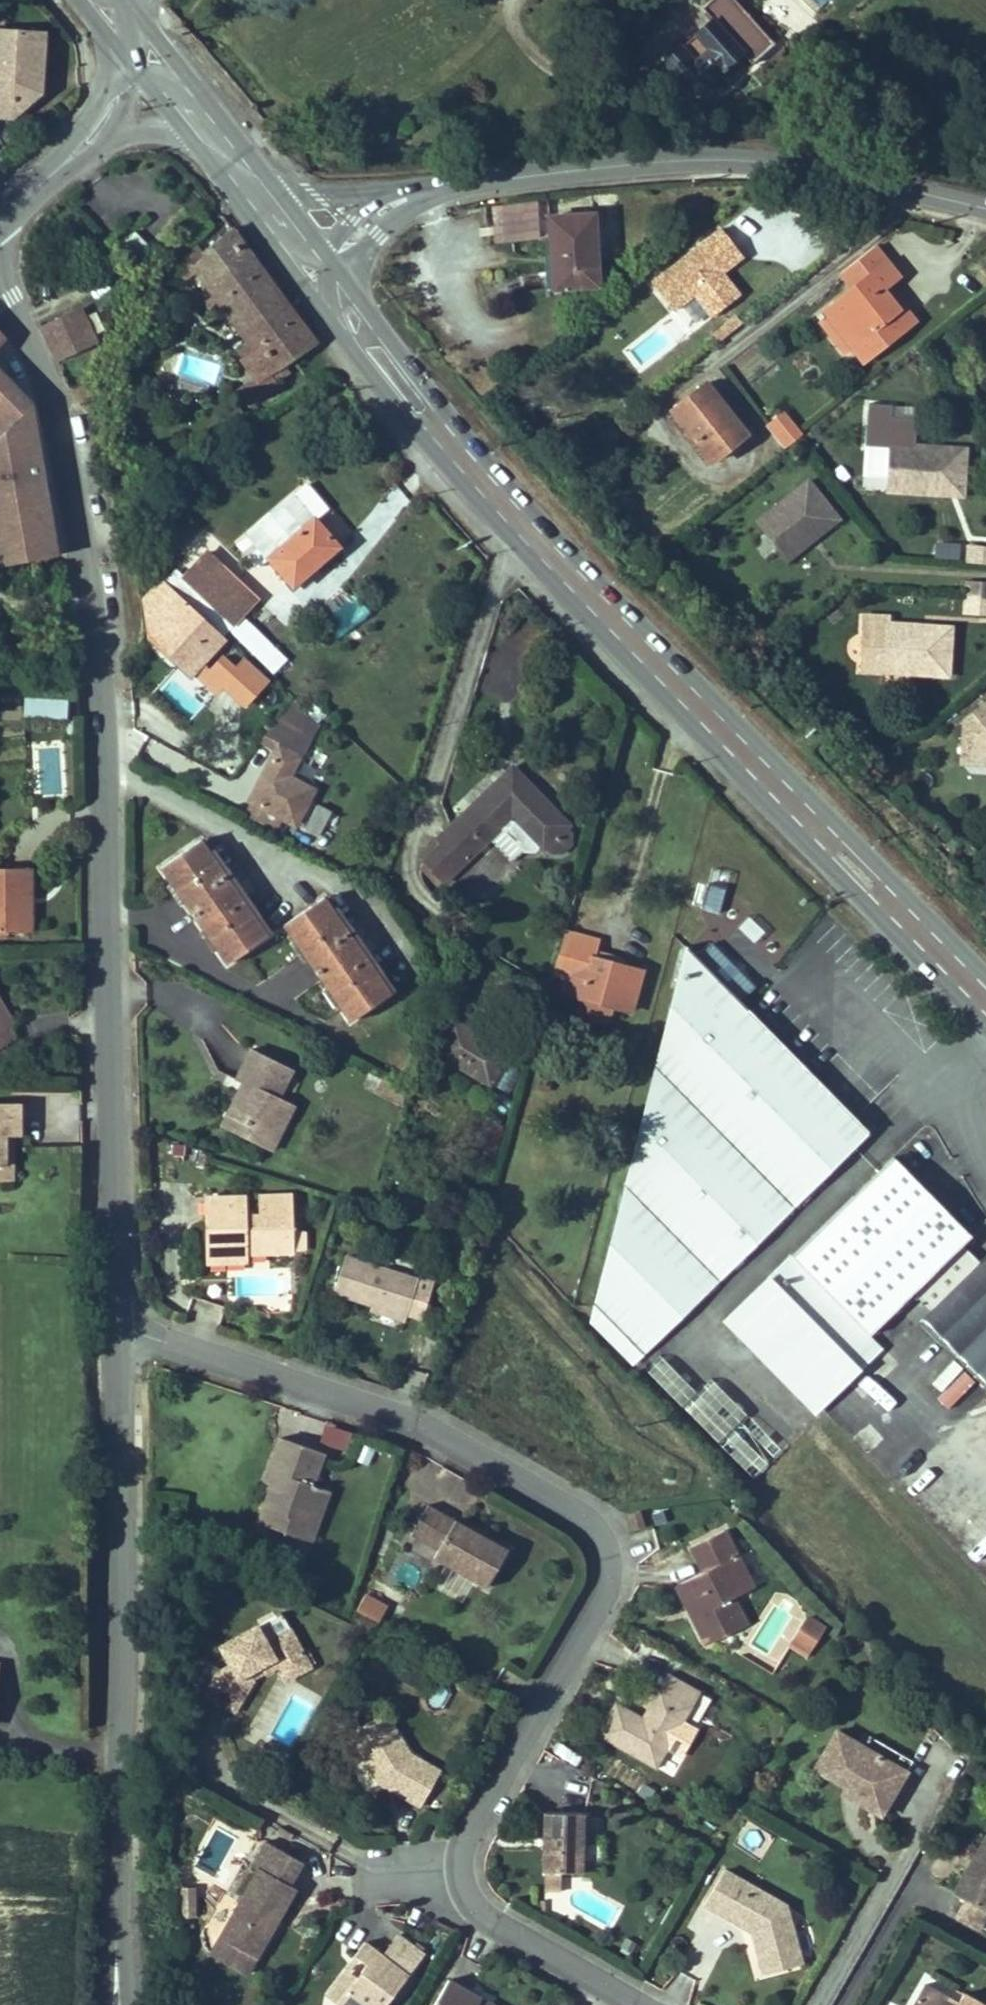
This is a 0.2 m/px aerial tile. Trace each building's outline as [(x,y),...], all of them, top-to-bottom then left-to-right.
[(775,44),(736,0),(711,0),(702,8),(713,20),(665,62),(693,95),(706,84),(714,77),(722,86),(731,77),(723,68),(729,64),(742,52),(752,64),(775,44)] [(44,31),(4,29),(5,16),(0,16),(0,115),(13,115),(40,92),(44,31)] [(737,73),(729,64),(723,68),(731,77),(737,73)] [(722,86),(714,77),(706,84),(714,93),(722,86)] [(538,225),(535,200),(486,207),(489,232),(538,225)] [(598,286),(594,214),(549,217),(553,289),(598,286)] [(206,254),(192,265),(213,292),(218,300),(261,269),(232,228),(203,251),(206,254)] [(739,295),(722,272),(717,266),(738,249),(722,229),(652,283),(673,310),(694,294),(712,316),(739,295)] [(154,251),(135,231),(124,237),(116,245),(126,255),(123,258),(138,274),(148,263),(154,251)] [(915,321),(902,305),(898,308),(892,300),(895,297),(887,286),(898,276),(874,246),(853,263),(866,279),(853,288),(817,317),(820,320),(818,320),(844,353),(852,346),(863,361),(915,321)] [(722,272),(743,256),(738,249),(717,266),(722,272)] [(866,279),(853,263),(841,273),(853,288),(866,279)] [(317,344),(261,269),(218,300),(254,349),(242,358),(259,380),(269,392),(279,385),(276,380),(290,371),(286,364),(317,344)] [(218,300),(213,292),(203,303),(210,309),(218,300)] [(902,305),(895,297),(892,300),(898,308),(902,305)] [(80,310),(42,329),(56,359),(94,341),(80,310)] [(1,566),(56,556),(37,443),(31,405),(0,372),(0,564),(1,566)] [(249,405),(269,392),(259,380),(243,393),(249,405)] [(746,435),(706,383),(672,410),(712,461),(746,435)] [(141,412),(148,404),(137,395),(130,404),(141,412)] [(774,436),(790,423),(783,414),(766,427),(774,436)] [(784,449),(800,436),(790,423),(774,436),(784,449)] [(964,489),(967,448),(889,443),(887,484),(964,489)] [(783,553),(834,513),(809,481),(757,521),(783,553)] [(963,496),(964,489),(887,484),(886,491),(963,496)] [(339,546),(314,518),(327,508),(307,485),(237,545),(257,568),(268,558),(289,581),(305,567),(309,572),(339,546)] [(788,559),(838,518),(834,513),(783,553),(788,559)] [(933,559),(959,559),(959,543),(933,543),(933,559)] [(968,545),(967,562),(985,563),(985,546),(968,545)] [(258,600),(207,552),(183,578),(234,625),(258,600)] [(293,586),(309,572),(305,567),(289,581),(293,586)] [(966,580),(965,597),(985,598),(985,582),(966,580)] [(190,673),(224,636),(164,581),(146,600),(155,608),(149,615),(161,626),(151,636),(154,639),(155,637),(189,669),(188,671),(190,673)] [(323,624),(340,639),(368,609),(352,593),(323,624)] [(965,597),(964,614),(985,615),(985,598),(965,597)] [(948,674),(951,634),(921,633),(922,625),(889,624),(890,616),(862,615),(860,671),(884,671),(884,662),(911,663),(910,673),(948,674)] [(951,634),(951,627),(922,625),(921,633),(951,634)] [(910,673),(911,663),(884,662),(884,671),(910,673)] [(24,698),(24,717),(68,719),(69,699),(24,698)] [(317,720),(292,700),(279,717),(307,739),(317,720)] [(964,720),(961,763),(985,765),(985,755),(985,702),(964,720)] [(307,739),(279,717),(259,742),(276,751),(279,746),(298,757),(307,739)] [(295,824),(313,790),(288,777),(298,757),(279,746),(276,751),(250,800),(252,801),(246,814),(275,829),(281,817),(295,824)] [(61,793),(59,748),(38,749),(40,794),(61,793)] [(441,845),(423,862),(442,883),(489,838),(501,827),(523,850),(524,852),(535,852),(540,847),(543,850),(546,847),(551,852),(563,852),(570,844),(571,834),(565,828),(568,825),(512,767),(436,840),(441,845)] [(319,836),(331,813),(317,805),(305,829),(319,836)] [(523,850),(501,827),(489,838),(511,861),(523,850)] [(201,840),(161,867),(228,964),(272,933),(229,870),(224,873),(201,840)] [(27,932),(27,896),(32,896),(32,868),(0,868),(0,932),(27,932)] [(717,913),(726,891),(708,884),(699,906),(717,913)] [(323,897),(284,926),(353,1020),(396,989),(352,928),(348,931),(323,897)] [(738,929),(754,942),(764,931),(748,917),(738,929)] [(620,965),(595,958),(597,952),(600,940),(565,931),(553,975),(568,979),(564,992),(578,996),(609,1004),(631,1010),(641,971),(620,965)] [(686,947),(595,1305),(632,1364),(868,1131),(834,1096),(711,972),(686,947)] [(597,952),(595,958),(620,965),(622,958),(612,956),(597,952)] [(609,1004),(578,996),(573,1015),(604,1022),(609,1004)] [(1,1003),(0,1004),(0,1014),(7,1027),(12,1024),(1,1003)] [(14,1040),(7,1027),(0,1014),(0,1048),(14,1040)] [(491,1084),(509,1053),(455,1021),(436,1053),(491,1084)] [(284,1126),(294,1105),(278,1097),(292,1069),(252,1049),(236,1080),(243,1083),(251,1087),(248,1096),(239,1092),(228,1115),(268,1135),(275,1121),(284,1126)] [(248,1096),(251,1087),(243,1083),(239,1092),(248,1096)] [(0,1103),(0,1166),(5,1166),(4,1136),(12,1136),(19,1136),(19,1103),(0,1103)] [(271,1150),(284,1126),(275,1121),(268,1135),(228,1115),(222,1126),(271,1150)] [(0,1166),(0,1181),(12,1180),(12,1136),(4,1136),(5,1166),(0,1166)] [(960,1247),(971,1236),(894,1156),(726,1321),(815,1411),(820,1406),(876,1350),(865,1339),(916,1289),(960,1247)] [(245,1253),(304,1251),(303,1232),(291,1232),(290,1195),(262,1196),(262,1216),(245,1217),(245,1197),(207,1198),(209,1246),(225,1246),(225,1253),(245,1253)] [(225,1253),(225,1246),(209,1246),(209,1261),(245,1261),(245,1253),(225,1253)] [(960,1247),(916,1289),(915,1292),(917,1296),(921,1301),(907,1315),(918,1325),(925,1318),(985,1381),(985,1285),(980,1280),(983,1277),(981,1265),(979,1262),(963,1247),(960,1247)] [(345,1256),(333,1292),(371,1305),(407,1316),(407,1314),(422,1318),(433,1285),(345,1256)] [(405,1321),(407,1316),(371,1305),(369,1310),(387,1316),(405,1321)] [(733,1431),(747,1417),(709,1379),(695,1393),(661,1359),(646,1374),(680,1408),(681,1407),(753,1480),(768,1465),(733,1431)] [(935,1399),(946,1410),(974,1381),(962,1371),(935,1399)] [(344,1455),(352,1434),(325,1424),(317,1445),(344,1455)] [(273,1484),(260,1521),(312,1539),(328,1490),(318,1487),(312,1485),(323,1452),(301,1444),(281,1437),(268,1473),(276,1475),(281,1477),(278,1486),(273,1484)] [(276,1475),(273,1484),(278,1486),(281,1477),(276,1475)] [(428,1504),(411,1534),(439,1550),(434,1558),(487,1587),(508,1549),(486,1536),(483,1541),(477,1537),(479,1533),(428,1504)] [(724,1530),(691,1547),(704,1572),(688,1580),(690,1585),(697,1598),(703,1595),(710,1609),(692,1617),(706,1645),(746,1624),(733,1597),(745,1591),(729,1559),(736,1555),(724,1530)] [(729,1559),(745,1591),(753,1588),(736,1555),(729,1559)] [(679,1590),(692,1617),(710,1609),(703,1595),(697,1598),(690,1585),(679,1590)] [(379,1623),(387,1607),(365,1595),(356,1610),(379,1623)] [(824,1629),(805,1617),(799,1628),(817,1639),(824,1629)] [(311,1666),(290,1630),(266,1643),(257,1626),(220,1646),(231,1665),(219,1672),(206,1694),(235,1711),(253,1680),(249,1673),(258,1668),(274,1659),(278,1666),(286,1680),(311,1666)] [(810,1651),(817,1639),(799,1628),(792,1639),(810,1651)] [(262,1675),(278,1666),(274,1659),(258,1668),(262,1675)] [(607,1719),(598,1734),(656,1767),(698,1693),(666,1675),(642,1717),(617,1702),(607,1719)] [(386,1713),(350,1734),(381,1783),(386,1781),(393,1785),(391,1789),(421,1806),(429,1792),(440,1771),(425,1763),(423,1767),(408,1759),(400,1764),(391,1750),(399,1745),(392,1733),(397,1731),(386,1713)] [(391,1750),(400,1764),(408,1759),(423,1767),(425,1763),(411,1754),(397,1731),(392,1733),(399,1745),(391,1750)] [(907,1771),(862,1746),(836,1731),(815,1769),(847,1787),(869,1800),(865,1806),(881,1816),(907,1771)] [(913,1760),(869,1735),(862,1746),(907,1771),(913,1760)] [(350,1770),(364,1790),(374,1783),(360,1763),(350,1770)] [(869,1800),(847,1787),(843,1794),(865,1806),(869,1800)] [(543,1813),(542,1871),(546,1871),(561,1871),(583,1871),(584,1813),(543,1813)] [(972,1859),(975,1861),(970,1869),(967,1868),(953,1893),(959,1897),(956,1901),(963,1905),(966,1901),(985,1912),(985,1834),(972,1859)] [(258,1869),(219,1938),(257,1958),(297,1889),(290,1885),(303,1862),(265,1841),(251,1865),(258,1869)] [(970,1869),(975,1861),(972,1859),(967,1868),(970,1869)] [(560,1891),(561,1871),(546,1871),(545,1891),(560,1891)] [(802,1963),(785,1905),(724,1871),(704,1905),(747,1929),(751,1928),(758,1955),(783,1969),(802,1963)] [(196,1905),(195,1886),(179,1887),(179,1905),(196,1905)] [(985,1916),(985,1912),(966,1901),(963,1905),(956,1918),(978,1930),(985,1916)] [(196,1917),(196,1905),(179,1905),(179,1917),(196,1917)] [(354,1956),(366,1965),(356,1978),(337,2003),(338,2003),(341,2004),(386,2004),(424,1955),(398,1935),(382,1955),(365,1942),(354,1956)] [(248,1973),(257,1958),(219,1938),(211,1953),(248,1973)] [(764,1974),(783,1969),(758,1955),(764,1974)] [(326,1994),(337,2003),(356,1978),(344,1969),(326,1994)] [(434,2004),(478,2004),(477,2004),(481,1998),(448,1980),(434,2004)] [(924,1984),(912,2004),(982,2004),(963,1994),(958,2003),(924,1984)]
